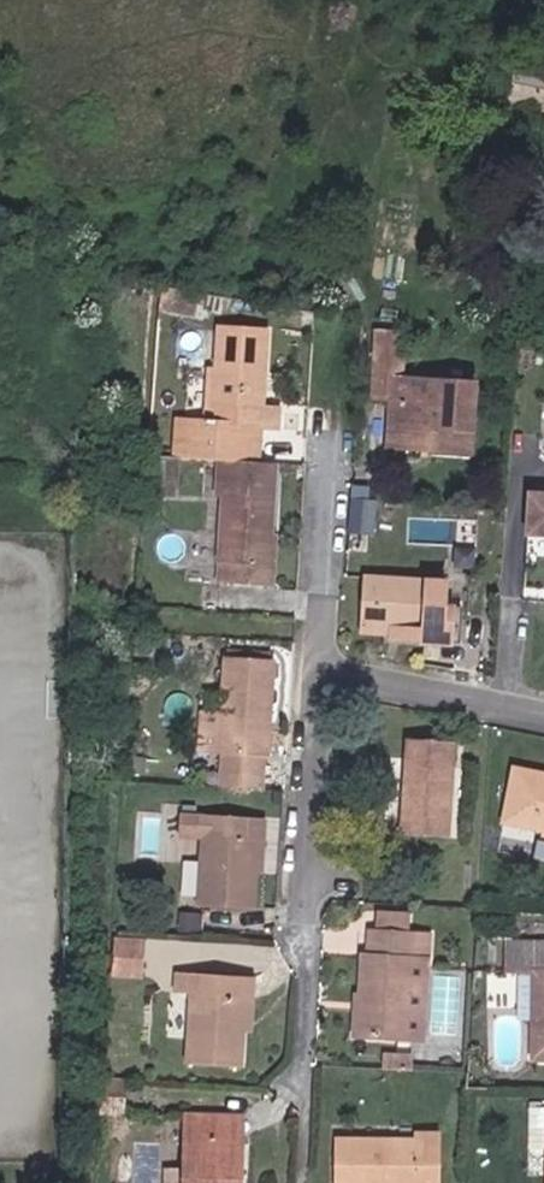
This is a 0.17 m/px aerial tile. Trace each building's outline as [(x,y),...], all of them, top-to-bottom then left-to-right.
[(537,84),(527,123),(543,128),(543,85),(537,84)] [(412,331),(382,329),(381,359),(411,362),(412,331)] [(179,458),(217,461),(256,464),(257,428),(278,431),(278,409),(262,408),(268,332),(221,330),(218,377),(215,406),(240,408),(239,426),(201,424),(180,423),(179,458)] [(378,398),(397,399),(398,376),(411,377),(411,362),(381,359),(378,398)] [(240,408),(215,406),(218,377),(204,376),(201,424),(239,426),(240,408)] [(465,392),(465,378),(411,377),(398,376),(397,399),(394,443),(479,447),(482,393),(465,392)] [(273,465),(256,464),(217,461),(217,501),(222,502),(220,585),(269,587),(273,465)] [(534,486),(532,525),(543,525),(543,486),(534,486)] [(350,528),(372,531),(376,497),(354,495),(350,528)] [(443,578),(368,576),(367,624),(406,625),(406,633),(406,636),(428,636),(428,639),(448,640),(450,602),(451,602),(451,588),(443,578)] [(467,640),(468,602),(451,602),(450,602),(448,640),(467,640)] [(406,625),(367,624),(367,632),(406,633),(406,625)] [(276,665),(226,660),(218,756),(222,757),(262,761),(267,761),(276,665)] [(454,738),(404,735),(401,835),(450,838),(454,738)] [(261,778),(262,761),(222,757),(220,775),(261,778)] [(514,770),(503,823),(543,832),(543,776),(514,770)] [(260,794),(261,778),(220,775),(219,790),(260,794)] [(259,825),(178,819),(176,841),(198,842),(194,911),(248,915),(252,845),(257,846),(259,825)] [(377,959),(366,959),(362,1038),(409,1041),(413,935),(378,932),(377,959)] [(146,936),(116,934),(113,974),(144,976),(146,936)] [(502,940),(500,971),(527,972),(525,1060),(543,1060),(543,941),(502,940)] [(202,992),(202,975),(178,975),(177,992),(192,993),(202,992)] [(202,975),(202,992),(192,993),(188,1065),(240,1067),(241,1001),(250,1002),(251,976),(202,975)] [(131,1076),(104,1074),(101,1117),(126,1118),(131,1076)] [(524,1107),(523,1151),(543,1151),(543,1107),(524,1107)] [(243,1139),(244,1113),(187,1111),(186,1137),(223,1138),(243,1139)] [(437,1134),(418,1133),(418,1147),(336,1141),(334,1182),(435,1182),(437,1134)] [(186,1137),(184,1169),(184,1182),(240,1182),(241,1174),(222,1173),(223,1138),(186,1137)] [(222,1173),(241,1174),(243,1139),(223,1138),(222,1173)] [(184,1169),(166,1167),(167,1182),(184,1182),(184,1169)]
